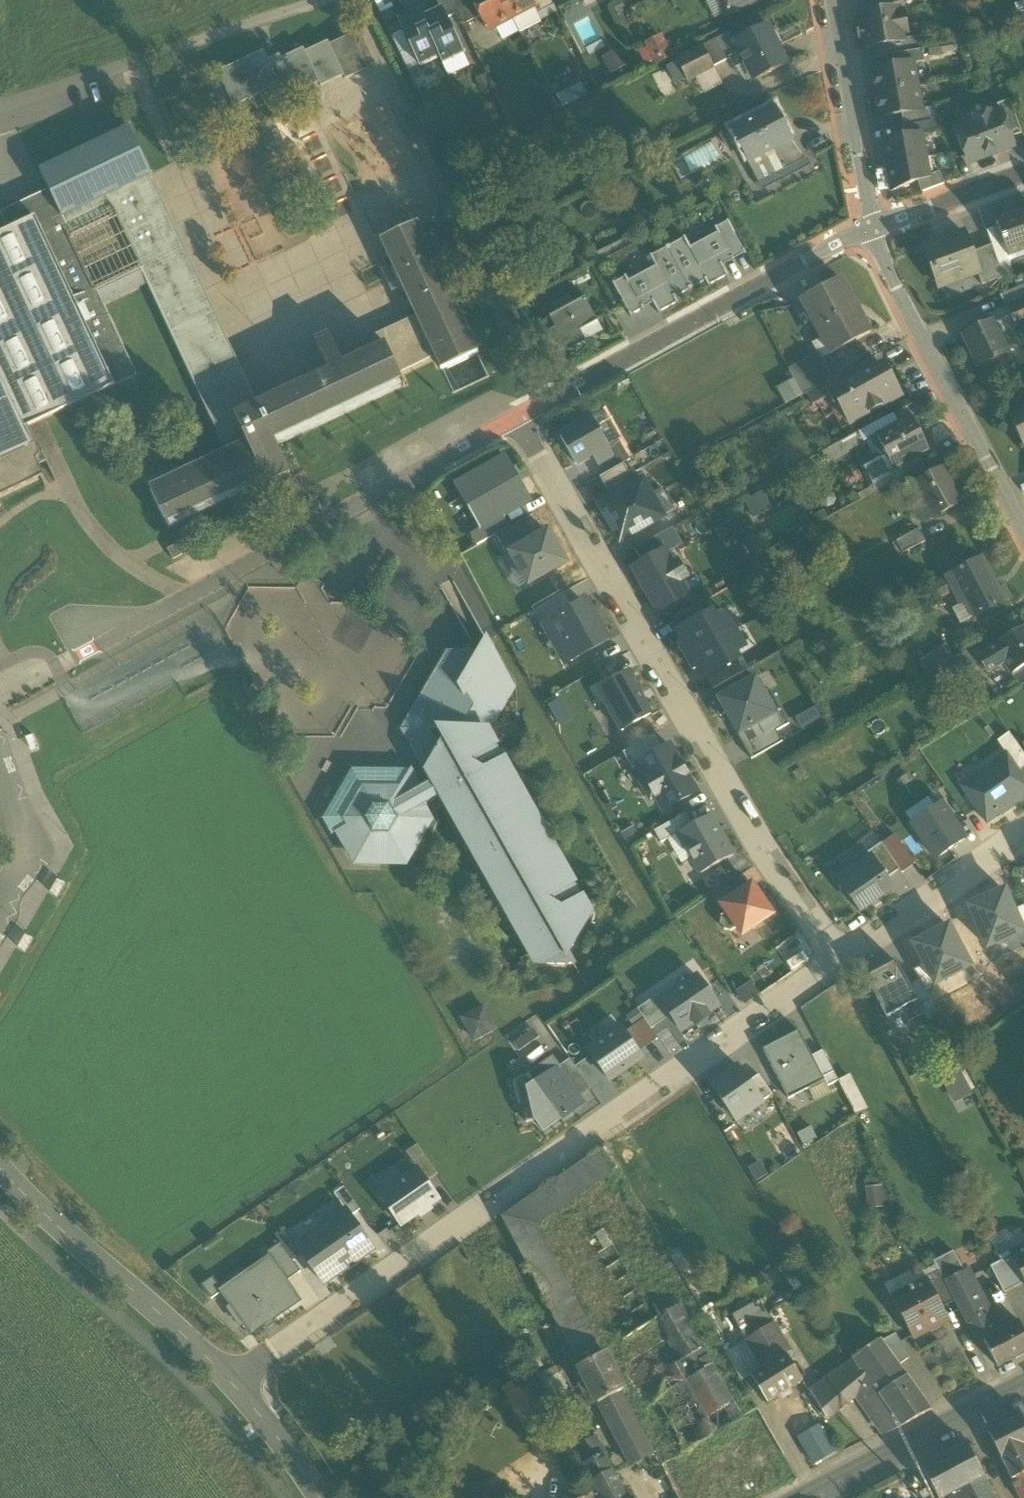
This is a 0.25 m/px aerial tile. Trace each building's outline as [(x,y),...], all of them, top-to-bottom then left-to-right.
[(458,12),(453,2),(452,0),(437,0),(441,8),(442,7),(447,17),(458,12)] [(453,2),(458,12),(463,24),(481,15),(473,0),(457,0),(453,2)] [(511,17),(503,0),(473,0),(481,15),(488,29),(511,17)] [(511,17),(518,31),(541,20),(537,13),(533,5),(534,5),(532,0),(503,0),(511,17)] [(537,13),(554,4),(552,0),(532,0),(534,5),(533,5),(537,13)] [(728,13),(721,0),(706,0),(705,1),(715,20),(728,13)] [(728,13),(753,0),(721,0),(728,13)] [(381,13),(392,34),(402,29),(398,20),(399,19),(393,7),(381,13)] [(441,8),(422,17),(440,55),(443,62),(464,53),(447,17),(442,7),(441,8)] [(866,37),(868,46),(869,46),(890,42),(903,40),(902,32),(907,31),(904,11),(898,12),(898,7),(862,13),(864,27),(867,27),(869,36),(866,37)] [(419,65),(440,55),(422,17),(418,10),(399,19),(398,20),(402,29),(419,65)] [(745,63),(754,81),(787,65),(767,25),(734,42),(740,53),(730,58),(735,68),(745,63)] [(730,33),(704,47),(714,67),(730,58),(740,53),(734,42),(730,33)] [(218,72),(234,106),(278,85),(283,95),(294,89),(296,93),(319,82),(321,86),(343,75),(345,79),(368,68),(352,34),(330,44),(328,41),(305,51),(304,48),(269,64),(263,51),(218,72)] [(649,46),(657,60),(669,53),(662,39),(649,46)] [(869,46),(871,58),(891,54),(892,54),(890,42),(869,46)] [(686,79),(687,81),(695,76),(714,67),(704,47),(677,61),(686,79)] [(913,63),(913,64),(925,62),(923,49),(892,54),(891,54),(893,66),(913,63)] [(675,85),(686,79),(677,61),(666,67),(675,85)] [(871,70),(875,93),(917,86),(913,64),(913,63),(893,66),(871,70)] [(723,85),(714,67),(695,76),(704,95),(723,85)] [(921,109),(917,86),(875,93),(879,117),(902,113),(921,110),(921,109)] [(1002,113),(1011,138),(1022,134),(1016,118),(1010,100),(997,105),(1000,113),(1002,113)] [(736,127),(753,160),(773,150),(792,140),(791,139),(774,107),(736,127)] [(928,108),(921,109),(921,110),(902,113),(903,125),(930,120),(928,108)] [(940,110),(942,126),(958,124),(956,108),(940,110)] [(957,130),(969,162),(1013,145),(1011,138),(1002,113),(1000,113),(990,117),(989,114),(972,120),(973,123),(957,130)] [(903,125),(905,136),(921,134),(921,135),(941,131),(939,119),(930,120),(903,125)] [(40,170),(49,189),(58,208),(62,216),(149,175),(151,174),(129,128),(40,170)] [(883,140),(888,164),(925,157),(921,135),(921,134),(905,136),(883,140)] [(773,150),(783,170),(806,158),(795,137),(791,139),(792,140),(773,150)] [(776,173),(783,170),(773,150),(753,160),(748,163),(752,172),(770,163),(776,173)] [(928,176),(925,157),(888,164),(892,190),(917,181),(928,176)] [(758,183),(776,173),(770,163),(752,172),(758,183)] [(944,184),(939,172),(928,176),(917,181),(921,192),(944,184)] [(156,189),(149,175),(62,216),(71,235),(115,214),(140,267),(140,268),(168,255),(172,253),(145,195),(156,189)] [(9,231),(58,208),(49,189),(0,212),(9,231)] [(242,411),(257,404),(156,189),(145,195),(172,253),(168,255),(179,278),(242,411)] [(25,428),(137,375),(103,303),(95,287),(71,235),(62,216),(58,208),(9,231),(0,235),(0,375),(25,428)] [(1009,255),(1023,250),(1023,212),(997,222),(998,226),(1009,255)] [(718,233),(691,248),(685,238),(683,238),(684,239),(669,247),(669,246),(667,247),(691,290),(693,289),(692,288),(706,281),(709,287),(710,286),(710,285),(726,276),(727,277),(728,276),(722,264),(731,259),(732,262),(734,261),(723,240),(733,234),(734,235),(735,234),(728,221),(726,222),(727,223),(717,228),(716,227),(715,228),(718,233)] [(412,332),(386,345),(399,373),(435,356),(441,369),(478,351),(418,223),(381,240),(416,316),(406,320),(412,332)] [(1012,261),(1009,255),(998,226),(987,230),(992,245),(999,265),(1012,261)] [(924,249),(938,285),(976,271),(978,270),(971,252),(964,233),(962,234),(963,236),(945,243),(944,241),(924,249)] [(734,261),(746,254),(735,234),(734,235),(733,234),(723,240),(734,261)] [(962,234),(944,241),(945,243),(963,236),(962,234)] [(976,271),(982,285),(1004,277),(999,265),(992,245),(971,252),(978,270),(976,271)] [(614,283),(613,284),(620,297),(622,296),(621,295),(631,290),(643,311),(645,310),(643,307),(652,302),(659,314),(661,313),(660,312),(676,304),(677,304),(679,303),(675,298),(688,290),(689,291),(691,290),(667,247),(666,248),(666,249),(652,257),(651,256),(650,257),(656,267),(629,282),(626,277),(624,278),(625,278),(615,284),(614,283)] [(1012,261),(1023,256),(1023,250),(1009,255),(1012,261)] [(179,278),(168,255),(140,268),(147,283),(151,291),(179,278)] [(140,267),(95,287),(103,303),(147,283),(140,268),(140,267)] [(242,411),(179,278),(151,291),(226,450),(246,440),(234,415),(242,411)] [(829,335),(838,350),(870,332),(870,331),(869,332),(842,281),(841,280),(802,302),(822,339),(829,335)] [(1006,307),(1023,299),(1023,286),(1000,296),(1006,307)] [(620,297),(631,317),(643,311),(631,290),(621,295),(622,296),(620,297)] [(568,351),(569,353),(587,343),(586,342),(581,332),(598,323),(585,299),(550,317),(556,328),(568,351)] [(1016,329),(1023,325),(1023,299),(1006,307),(1016,329)] [(1008,352),(1023,345),(1016,329),(1006,307),(989,315),(1008,352)] [(963,336),(979,367),(1008,352),(989,315),(972,324),(975,330),(963,336)] [(581,332),(586,342),(603,332),(598,323),(581,332)] [(540,337),(553,360),(568,351),(556,328),(540,337)] [(257,404),(242,411),(234,415),(246,440),(226,450),(149,486),(167,523),(287,467),(277,446),(275,441),(402,381),(399,373),(386,345),(385,344),(343,364),(329,333),(314,340),(328,370),(257,404)] [(829,335),(822,339),(814,343),(820,354),(822,358),(838,350),(829,335)] [(813,390),(816,388),(833,379),(822,358),(820,354),(799,365),(813,390)] [(803,396),(806,394),(813,390),(799,365),(789,370),(803,396)] [(838,403),(850,424),(901,396),(889,375),(888,375),(883,366),(843,387),(834,393),(834,394),(839,402),(838,403)] [(41,476),(34,460),(38,454),(25,428),(0,375),(0,495),(41,476)] [(838,377),(833,379),(816,388),(823,400),(834,394),(834,393),(843,387),(838,377)] [(275,441),(277,446),(405,387),(402,381),(275,441)] [(816,388),(813,390),(806,394),(813,406),(823,400),(816,388)] [(1019,412),(1020,413),(1010,418),(1023,444),(1023,410),(1019,412)] [(592,418),(588,411),(572,421),(576,427),(560,436),(576,464),(592,455),(608,446),(592,418)] [(592,418),(608,446),(620,439),(604,411),(592,418)] [(886,455),(893,468),(899,465),(919,455),(928,450),(912,418),(871,439),(880,458),(886,455)] [(608,446),(592,455),(597,465),(614,456),(608,446)] [(899,465),(906,476),(925,465),(919,455),(899,465)] [(502,517),(530,501),(504,457),(456,484),(482,529),(502,517)] [(624,464),(600,478),(608,493),(633,479),(624,464)] [(287,467),(167,523),(169,529),(289,473),(287,467)] [(908,488),(916,503),(916,504),(922,501),(932,519),(963,502),(944,468),(908,488)] [(599,504),(620,542),(664,517),(653,498),(642,479),(599,504)] [(754,516),(773,506),(764,489),(745,500),(754,516)] [(665,491),(653,498),(664,517),(675,510),(665,491)] [(925,523),(932,519),(922,501),(916,504),(916,503),(915,504),(913,510),(918,519),(925,523)] [(502,517),(482,529),(471,535),(477,546),(495,535),(508,528),(502,517)] [(511,554),(538,538),(526,517),(508,528),(495,535),(507,556),(511,554)] [(897,541),(903,553),(925,541),(919,530),(897,541)] [(565,563),(548,533),(538,538),(511,554),(529,584),(565,563)] [(661,556),(664,554),(674,548),(666,534),(653,541),(661,556)] [(167,549),(173,560),(191,550),(185,539),(167,549)] [(643,566),(661,556),(653,541),(635,552),(643,566)] [(511,554),(507,556),(498,561),(516,591),(529,584),(511,554)] [(643,566),(636,569),(659,609),(687,593),(679,579),(684,576),(677,564),(672,567),(664,554),(661,556),(643,566)] [(965,603),(973,619),(1011,599),(1005,587),(999,590),(982,557),(945,577),(945,578),(952,592),(959,606),(965,603)] [(928,587),(935,601),(952,592),(945,578),(928,587)] [(533,610),(542,626),(553,620),(552,618),(572,607),(564,593),(533,610)] [(586,599),(582,602),(589,615),(593,612),(586,599)] [(673,619),(680,631),(711,613),(705,601),(673,619)] [(589,615),(582,602),(572,607),(552,618),(553,620),(566,642),(562,644),(571,662),(601,645),(595,636),(604,631),(593,612),(589,615)] [(965,603),(959,606),(952,609),(960,625),(973,619),(965,603)] [(680,646),(687,658),(735,630),(726,614),(715,620),(711,613),(680,631),(687,642),(680,646)] [(566,642),(553,620),(542,626),(565,665),(571,662),(562,644),(566,642)] [(1011,673),(1023,666),(1023,629),(995,646),(996,647),(979,657),(988,672),(999,665),(998,663),(1003,659),(1011,673)] [(735,630),(687,658),(694,670),(700,666),(707,677),(738,660),(734,652),(744,646),(735,630)] [(595,636),(601,645),(609,640),(604,631),(595,636)] [(538,964),(575,964),(568,953),(590,915),(486,730),(513,686),(487,640),(478,654),(450,653),(430,688),(436,692),(433,698),(426,694),(405,729),(414,746),(424,740),(428,747),(418,753),(434,780),(420,788),(415,779),(406,779),(399,790),(363,789),(346,820),(350,827),(340,833),(356,862),(404,862),(429,820),(421,806),(442,795),(538,964)] [(954,659),(945,644),(918,661),(926,675),(954,659)] [(738,660),(707,677),(714,689),(745,671),(738,660)] [(941,680),(944,686),(960,676),(952,662),(936,671),(941,680)] [(926,677),(931,685),(941,680),(936,671),(926,677)] [(628,673),(598,690),(621,730),(651,713),(628,673)] [(712,703),(720,716),(727,712),(753,758),(782,741),(776,731),(789,724),(769,690),(763,693),(755,679),(712,703)] [(561,696),(548,704),(559,723),(572,716),(561,696)] [(1017,769),(1023,765),(1023,754),(1009,733),(998,742),(1007,755),(1017,769)] [(654,735),(623,752),(632,768),(638,765),(637,763),(662,749),(654,735)] [(31,738),(25,740),(30,751),(35,749),(31,738)] [(414,746),(418,753),(428,747),(424,740),(414,746)] [(643,762),(650,775),(645,777),(639,781),(650,800),(656,797),(664,811),(696,792),(687,776),(684,778),(675,763),(678,761),(669,745),(662,749),(637,763),(638,765),(643,762)] [(986,786),(970,797),(969,798),(987,823),(1023,798),(1023,779),(1017,769),(1007,755),(978,775),(986,786)] [(687,776),(678,761),(675,763),(684,778),(687,776)] [(638,765),(645,777),(650,775),(643,762),(638,765)] [(406,779),(415,779),(410,769),(351,769),(321,819),(331,836),(339,832),(340,833),(350,827),(346,820),(363,789),(399,790),(406,779)] [(978,775),(962,786),(970,797),(986,786),(978,775)] [(912,824),(935,808),(928,797),(905,813),(912,824)] [(965,838),(941,804),(935,808),(912,824),(936,858),(965,838)] [(666,840),(678,833),(692,826),(685,813),(654,831),(661,843),(666,840)] [(710,816),(692,826),(678,833),(692,858),(701,874),(732,856),(710,816)] [(867,853),(881,843),(873,832),(858,841),(867,853)] [(678,833),(666,840),(680,865),(692,858),(678,833)] [(915,864),(895,835),(881,843),(900,870),(902,873),(915,864)] [(867,853),(870,857),(871,856),(886,879),(900,870),(881,843),(867,853)] [(886,879),(871,856),(870,857),(838,879),(860,911),(893,889),(886,879)] [(62,884),(57,881),(51,892),(56,894),(62,884)] [(721,917),(720,923),(725,930),(732,931),(737,927),(742,934),(772,914),(752,885),(722,905),(727,913),(721,917)] [(1005,891),(969,907),(987,948),(1023,932),(1005,891)] [(949,926),(914,944),(935,984),(970,966),(949,926)] [(29,939),(24,936),(18,947),(23,950),(29,939)] [(896,962),(866,978),(887,1017),(917,1001),(909,986),(896,962)] [(662,1001),(661,1002),(671,1016),(682,1031),(694,1023),(696,1025),(709,1017),(707,1014),(718,1006),(697,977),(662,1001)] [(919,980),(909,986),(917,1001),(924,1014),(934,1008),(919,980)] [(658,995),(637,1010),(644,1020),(651,1030),(671,1016),(661,1002),(662,1001),(658,995)] [(495,1028),(483,1006),(462,1018),(474,1040),(495,1028)] [(508,1039),(530,1068),(562,1044),(540,1015),(508,1039)] [(644,1020),(625,1033),(638,1052),(658,1039),(651,1030),(644,1020)] [(621,1027),(588,1050),(609,1081),(642,1058),(621,1027)] [(799,1031),(762,1049),(788,1099),(808,1089),(825,1081),(812,1056),(799,1031)] [(822,1051),(812,1056),(825,1081),(828,1086),(838,1081),(822,1051)] [(522,1103),(526,1123),(536,1121),(544,1131),(575,1109),(559,1087),(569,1080),(560,1067),(553,1057),(524,1077),(531,1087),(528,1089),(531,1101),(522,1103)] [(569,1059),(560,1067),(569,1080),(580,1095),(589,1088),(569,1059)] [(739,1067),(711,1085),(736,1120),(763,1101),(749,1082),(739,1067)] [(759,1075),(749,1082),(763,1101),(772,1095),(759,1075)] [(868,1108),(850,1075),(838,1081),(856,1114),(868,1108)] [(517,1082),(522,1103),(531,1101),(528,1089),(531,1087),(524,1077),(517,1082)] [(965,1077),(948,1085),(958,1108),(975,1100),(965,1077)] [(569,1080),(559,1087),(575,1109),(585,1102),(580,1095),(569,1080)] [(825,1081),(808,1089),(815,1103),(832,1094),(828,1086),(825,1081)] [(763,1101),(736,1120),(745,1134),(772,1115),(763,1101)] [(438,1175),(417,1145),(406,1152),(418,1170),(427,1182),(438,1175)] [(501,1217),(570,1349),(595,1336),(538,1227),(613,1175),(596,1151),(501,1217)] [(400,1225),(438,1198),(427,1182),(418,1170),(380,1197),(400,1225)] [(360,1210),(344,1187),(334,1194),(346,1211),(350,1217),(360,1210)] [(866,1189),(868,1204),(883,1203),(883,1202),(889,1201),(887,1188),(881,1188),(881,1187),(866,1189)] [(324,1284),(373,1250),(350,1217),(346,1211),(297,1245),(324,1284)] [(993,1246),(1001,1260),(1012,1255),(1004,1240),(993,1246)] [(269,1259),(276,1270),(277,1269),(286,1282),(301,1272),(281,1243),(265,1254),(269,1259)] [(1012,1255),(1023,1278),(1023,1248),(1012,1255)] [(935,1262),(940,1271),(946,1282),(964,1272),(953,1253),(935,1262)] [(1001,1260),(1015,1287),(1023,1283),(1023,1278),(1012,1255),(1001,1260)] [(269,1259),(243,1276),(247,1282),(256,1284),(276,1270),(269,1259)] [(1004,1293),(1015,1287),(1001,1260),(990,1266),(1004,1293)] [(935,1266),(913,1277),(916,1283),(925,1279),(938,1272),(935,1266)] [(277,1269),(276,1270),(256,1284),(247,1282),(243,1276),(222,1291),(222,1292),(233,1307),(229,1309),(241,1325),(244,1323),(251,1334),(299,1301),(286,1282),(277,1269)] [(883,1285),(890,1297),(906,1289),(916,1283),(913,1277),(910,1271),(883,1285)] [(925,1279),(941,1309),(956,1302),(946,1282),(940,1271),(938,1272),(925,1279)] [(956,1302),(979,1344),(984,1341),(983,1340),(994,1334),(994,1328),(964,1272),(946,1282),(956,1302)] [(212,1299),(222,1292),(222,1291),(213,1277),(202,1285),(212,1299)] [(892,1302),(912,1339),(928,1331),(930,1334),(943,1327),(935,1313),(941,1309),(925,1279),(916,1283),(906,1289),(909,1293),(892,1302)] [(909,1293),(906,1289),(890,1297),(892,1302),(909,1293)] [(644,1311),(651,1322),(680,1305),(674,1293),(644,1311)] [(731,1317),(746,1341),(773,1324),(758,1300),(731,1317)] [(706,1347),(680,1305),(651,1322),(621,1340),(666,1416),(661,1419),(667,1429),(672,1426),(686,1451),(742,1419),(710,1365),(703,1369),(682,1381),(673,1366),(706,1347)] [(949,1324),(941,1309),(935,1313),(943,1327),(949,1324)] [(998,1368),(1023,1354),(1023,1332),(1018,1321),(994,1334),(983,1340),(984,1341),(998,1368)] [(746,1341),(763,1369),(785,1355),(791,1352),(773,1324),(746,1341)] [(928,1331),(912,1339),(914,1342),(930,1334),(928,1331)] [(882,1341),(899,1365),(910,1358),(896,1334),(882,1341)] [(570,1349),(579,1367),(604,1353),(595,1336),(570,1349)] [(871,1384),(878,1395),(907,1376),(899,1365),(882,1341),(881,1339),(853,1359),(871,1384)] [(746,1341),(726,1354),(742,1382),(751,1377),(763,1369),(746,1341)] [(579,1367),(598,1404),(619,1393),(624,1390),(604,1353),(579,1367)] [(802,1381),(785,1355),(763,1369),(751,1377),(768,1403),(802,1381)] [(699,1361),(703,1369),(710,1365),(712,1363),(708,1356),(703,1359),(699,1361)] [(809,1390),(827,1419),(857,1395),(871,1384),(853,1359),(809,1390)] [(535,1378),(548,1402),(569,1391),(556,1367),(535,1378)] [(505,1388),(531,1435),(553,1422),(526,1376),(505,1388)] [(907,1376),(878,1395),(901,1427),(931,1410),(907,1376)] [(885,1434),(901,1427),(878,1395),(871,1384),(857,1395),(885,1434)] [(548,1402),(559,1423),(580,1412),(569,1391),(548,1402)] [(598,1404),(629,1464),(650,1453),(619,1393),(598,1404)] [(1002,1458),(1023,1447),(1023,1421),(1022,1416),(989,1433),(1002,1458)] [(799,1438),(814,1464),(834,1452),(819,1426),(799,1438)] [(574,1447),(584,1466),(604,1455),(595,1436),(574,1447)] [(957,1497),(981,1497),(992,1492),(967,1445),(922,1469),(938,1497),(944,1497),(954,1493),(957,1497)] [(1023,1447),(1002,1458),(1021,1497),(1023,1497),(1023,1448),(1023,1447)] [(584,1466),(593,1482),(613,1472),(604,1455),(584,1466)] [(613,1472),(593,1482),(596,1489),(601,1497),(626,1497),(613,1472)] [(596,1489),(579,1497),(601,1497),(596,1489)]
